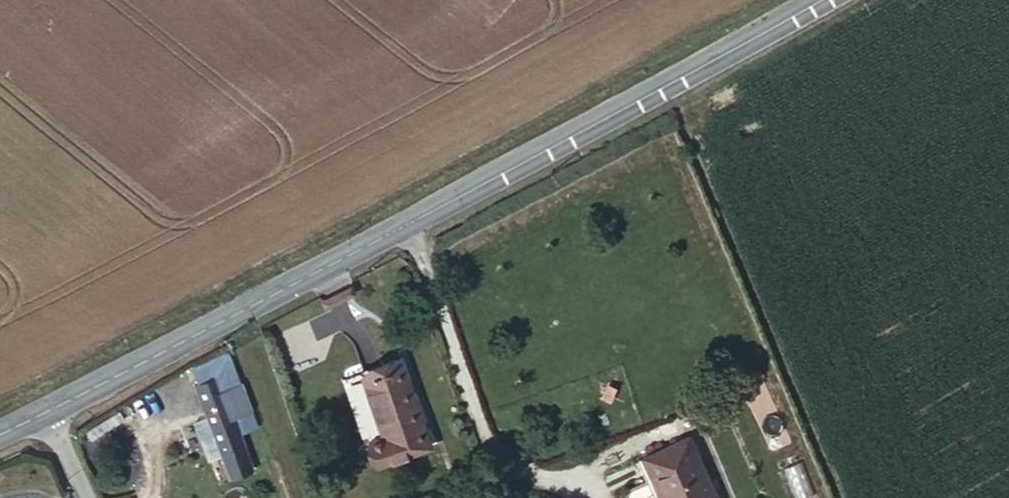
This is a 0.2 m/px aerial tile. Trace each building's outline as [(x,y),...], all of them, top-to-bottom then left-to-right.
[(358,368),(380,425),(419,411),(396,354),(358,368)] [(246,460),(214,375),(194,384),(225,469),(246,460)] [(419,411),(380,425),(366,430),(375,457),(429,436),(419,411)] [(682,439),(637,457),(654,497),(709,497),(682,439)] [(428,497),(442,497),(438,486),(425,491),(428,497)]
